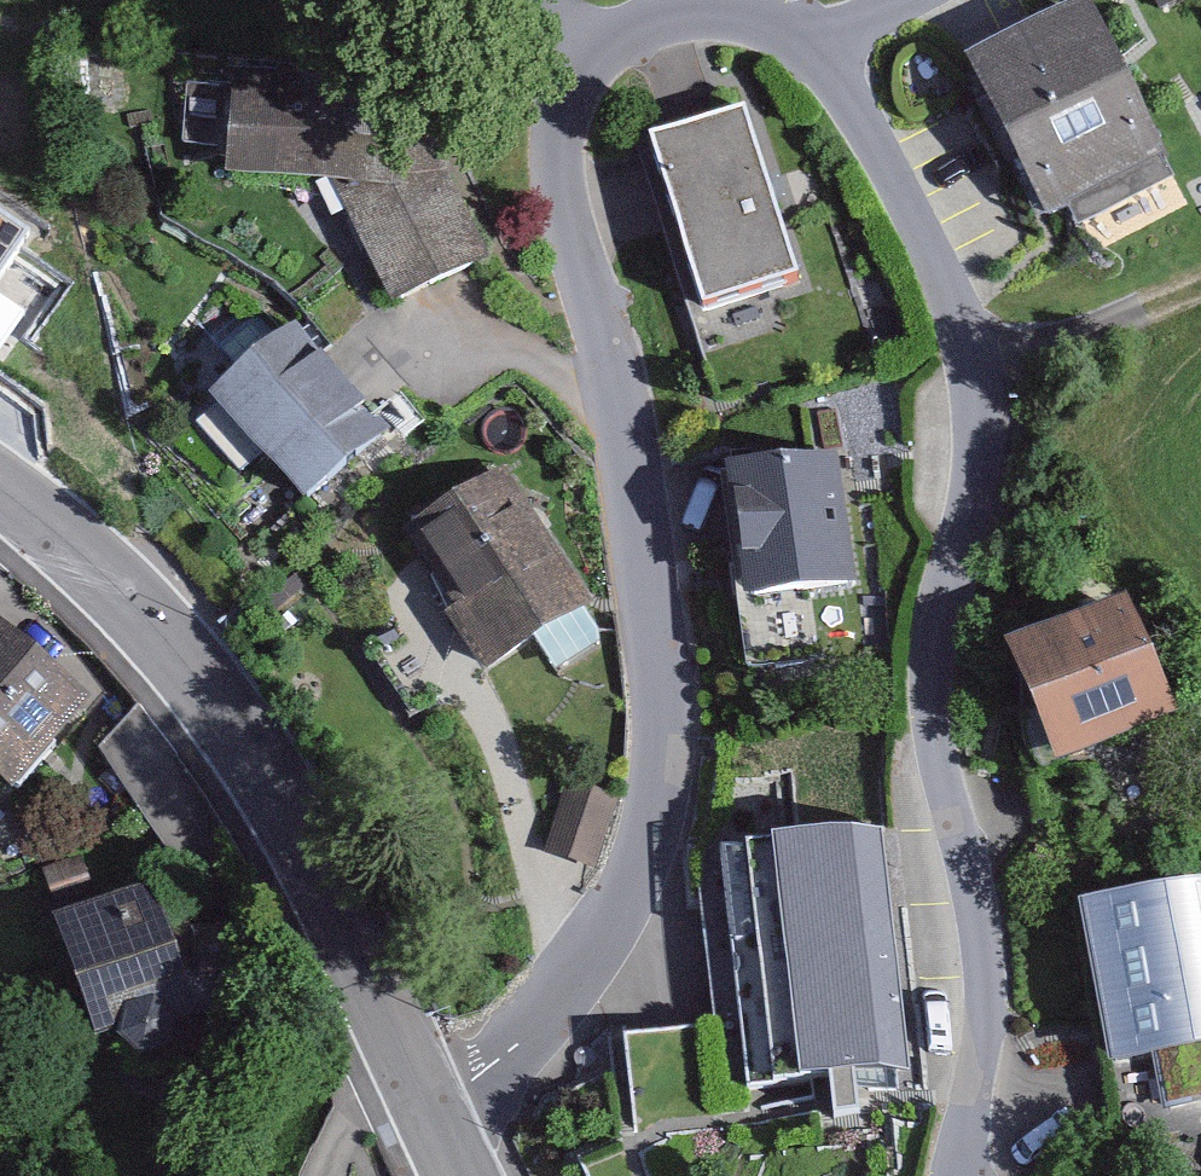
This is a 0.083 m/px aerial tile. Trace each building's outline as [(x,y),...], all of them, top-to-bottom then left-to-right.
[(1092,0),(1076,0),(967,52),(1046,217),(1072,205),(1080,221),(1176,175),(1092,0)] [(425,101),(233,80),(226,196),(333,204),(388,311),(490,274),(425,101)] [(743,102),(652,130),(706,300),(797,271),(743,102)] [(8,349),(53,283),(8,252),(24,228),(0,212),(0,343),(8,349)] [(387,424),(296,320),(209,390),(302,499),(387,424)] [(841,444),(724,457),(748,664),(816,656),(809,587),(857,582),(841,444)] [(593,604),(509,468),(410,530),(490,670),(538,638),(563,670),(601,649),(593,604)] [(1127,588),(1006,638),(1056,760),(1177,711),(1127,588)] [(0,619),(0,772),(18,788),(93,695),(0,619)] [(620,797),(569,786),(552,860),(602,872),(620,797)] [(887,827),(768,831),(739,837),(715,840),(710,870),(680,872),(693,1039),(706,1130),(772,1133),(866,1113),(909,1071),(887,827)] [(181,974),(149,879),(53,911),(95,1033),(115,1027),(136,1051),(173,1045),(178,1018),(241,997),(228,958),(181,974)] [(1078,918),(1121,1151),(1200,1136),(1200,1139),(1200,896),(1078,918)]
